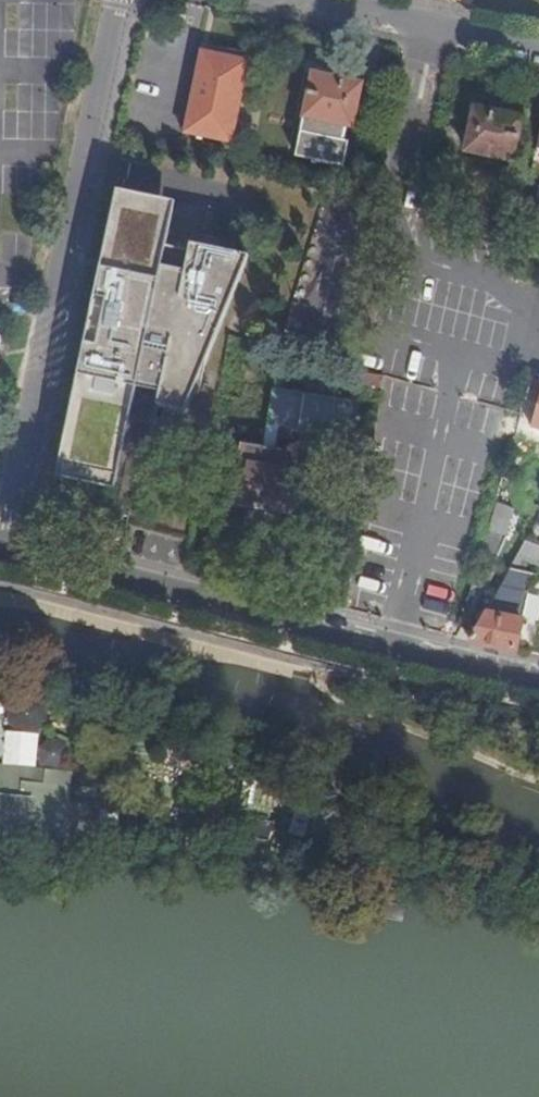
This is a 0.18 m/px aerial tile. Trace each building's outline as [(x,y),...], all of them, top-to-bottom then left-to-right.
[(185,140),(213,146),(230,63),(204,57),(185,140)] [(230,63),(213,146),(235,151),(240,125),(233,124),(236,110),(242,112),(252,67),(230,63)] [(363,91),(314,80),(297,163),(345,174),(350,148),(345,147),(348,132),(354,133),(363,91)] [(233,124),(240,125),(242,112),(236,110),(233,124)] [(524,124),(476,114),(468,156),(516,166),(524,124)] [(128,195),(72,492),(132,505),(155,400),(178,405),(175,420),(203,426),(274,272),(208,254),(203,284),(178,278),(192,208),(128,195)] [(361,389),(383,394),(385,381),(364,375),(361,389)] [(533,384),(526,407),(538,411),(538,385),(533,384)] [(300,459),(243,449),(240,468),(235,468),(230,501),(296,511),(301,477),(297,477),(300,459)] [(189,572),(207,577),(214,527),(197,525),(189,572)] [(490,535),(481,566),(496,570),(507,543),(490,535)] [(469,638),(519,649),(524,626),(501,621),(504,606),(491,602),(469,638)] [(36,702),(21,702),(10,713),(10,726),(19,737),(35,738),(45,728),(46,713),(36,702)] [(67,752),(52,746),(41,755),(42,768),(56,775),(67,766),(67,752)] [(61,850),(62,846),(65,808),(20,804),(23,777),(23,774),(0,772),(0,844),(61,850)] [(68,781),(23,777),(20,804),(65,808),(68,781)] [(62,846),(97,849),(101,812),(65,808),(62,846)]
